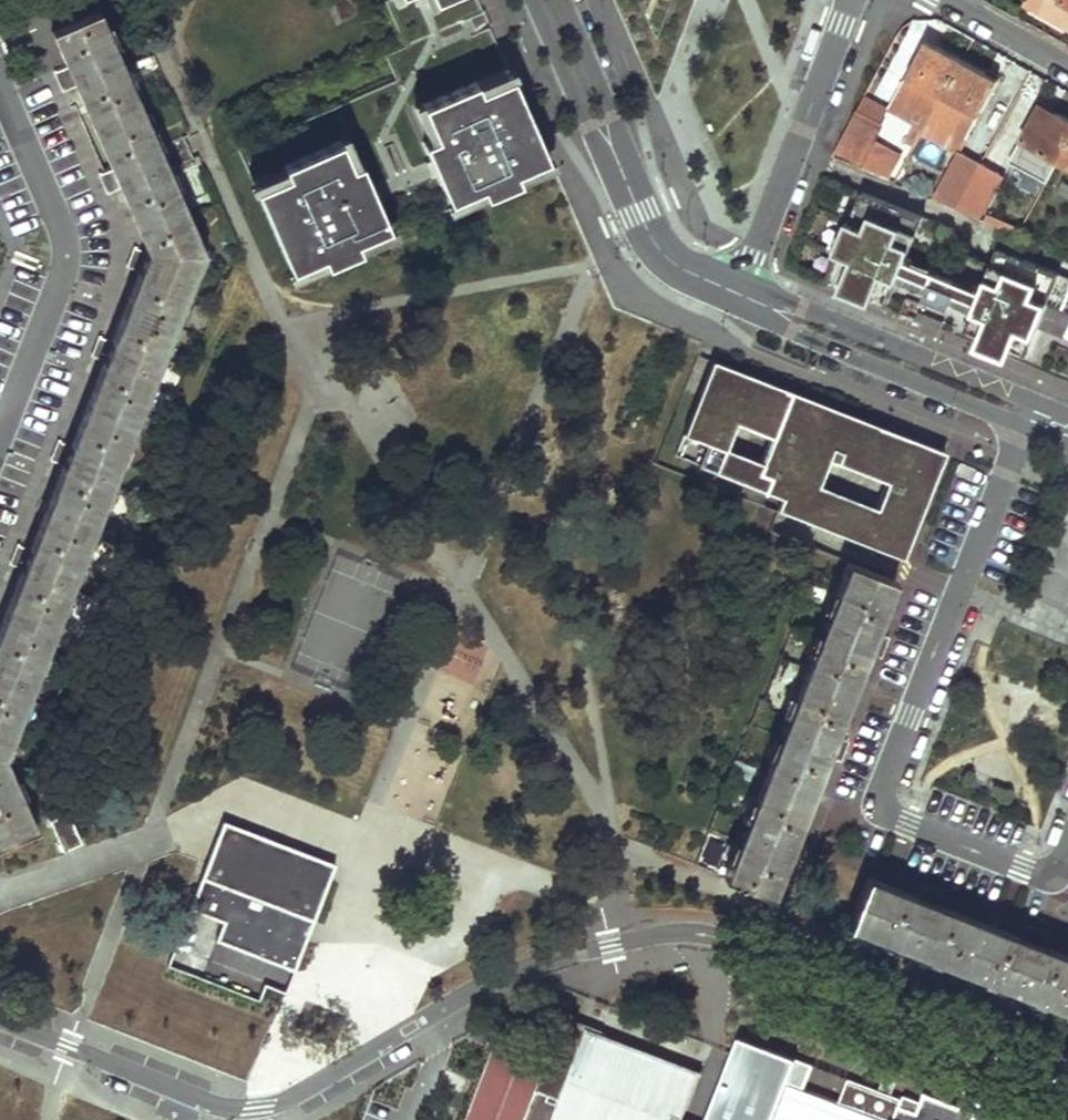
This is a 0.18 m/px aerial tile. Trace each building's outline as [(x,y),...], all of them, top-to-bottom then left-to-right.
[(1026,7),(1067,30),(1067,0),(1029,0),(1026,7)] [(34,827),(3,755),(202,247),(98,10),(52,29),(66,64),(56,70),(64,88),(75,84),(118,184),(108,190),(116,208),(127,203),(147,248),(135,244),(127,262),(140,266),(112,337),(100,332),(93,350),(105,355),(71,442),(58,437),(52,454),(64,459),(29,549),(17,544),(10,562),(22,567),(0,624),(0,841),(34,827)] [(932,56),(937,47),(925,41),(920,51),(932,56)] [(961,60),(937,47),(932,56),(920,51),(894,98),(930,117),(961,60)] [(929,119),(964,138),(996,80),(961,60),(930,117),(929,119)] [(478,81),(426,103),(440,136),(428,141),(452,198),(483,185),(487,195),(521,181),(517,171),(549,158),(514,76),(481,90),(478,81)] [(887,110),(924,129),(929,119),(930,117),(894,98),(887,110)] [(1067,144),(1067,120),(1041,105),(1021,139),(1059,161),(1067,144)] [(964,138),(929,119),(924,129),(921,134),(956,153),(964,138)] [(865,131),(851,123),(833,154),(847,162),(865,131)] [(971,181),(992,141),(972,132),(948,175),(968,185),(971,181)] [(353,169),(340,139),(283,164),(288,174),(258,187),(293,269),(326,255),(330,262),(359,249),(355,239),(388,225),(362,165),(353,169)] [(992,141),(971,181),(991,192),(1012,152),(992,141)] [(1059,161),(1067,166),(1067,144),(1059,161)] [(998,249),(981,292),(905,261),(922,218),(862,194),(850,222),(847,221),(834,253),(837,254),(826,283),(886,307),(900,273),(930,284),(924,298),(949,308),(955,295),(976,303),(962,338),(977,344),(973,353),(1004,365),(1007,356),(1023,363),(1043,312),(1067,323),(1067,278),(998,249)] [(776,510),(902,559),(943,453),(712,363),(683,438),(705,446),(697,467),(741,484),(741,482),(781,497),(776,510)] [(773,894),(895,583),(846,564),(724,875),(773,894)] [(474,682),(481,658),(443,648),(437,672),(474,682)] [(355,670),(355,651),(262,650),(262,666),(318,667),(318,669),(355,670)] [(67,812),(47,821),(61,852),(81,844),(67,812)] [(336,864),(224,820),(169,961),(267,1001),(271,987),(288,994),(336,864)] [(717,865),(722,843),(707,840),(702,862),(717,865)] [(870,877),(851,924),(1067,1011),(1067,958),(870,877)] [(535,1090),(559,1100),(551,1119),(671,1119),(673,1117),(682,1119),(684,1119),(702,1073),(588,1029),(558,1017),(551,1035),(554,1036),(546,1061),(497,1043),(467,1119),(523,1119),(535,1090)] [(976,1111),(925,1092),(921,1101),(904,1095),(903,1098),(849,1077),(851,1072),(741,1030),(734,1049),(721,1080),(724,1081),(708,1119),(754,1119),(762,1101),(813,1119),(972,1119),(976,1111)]
